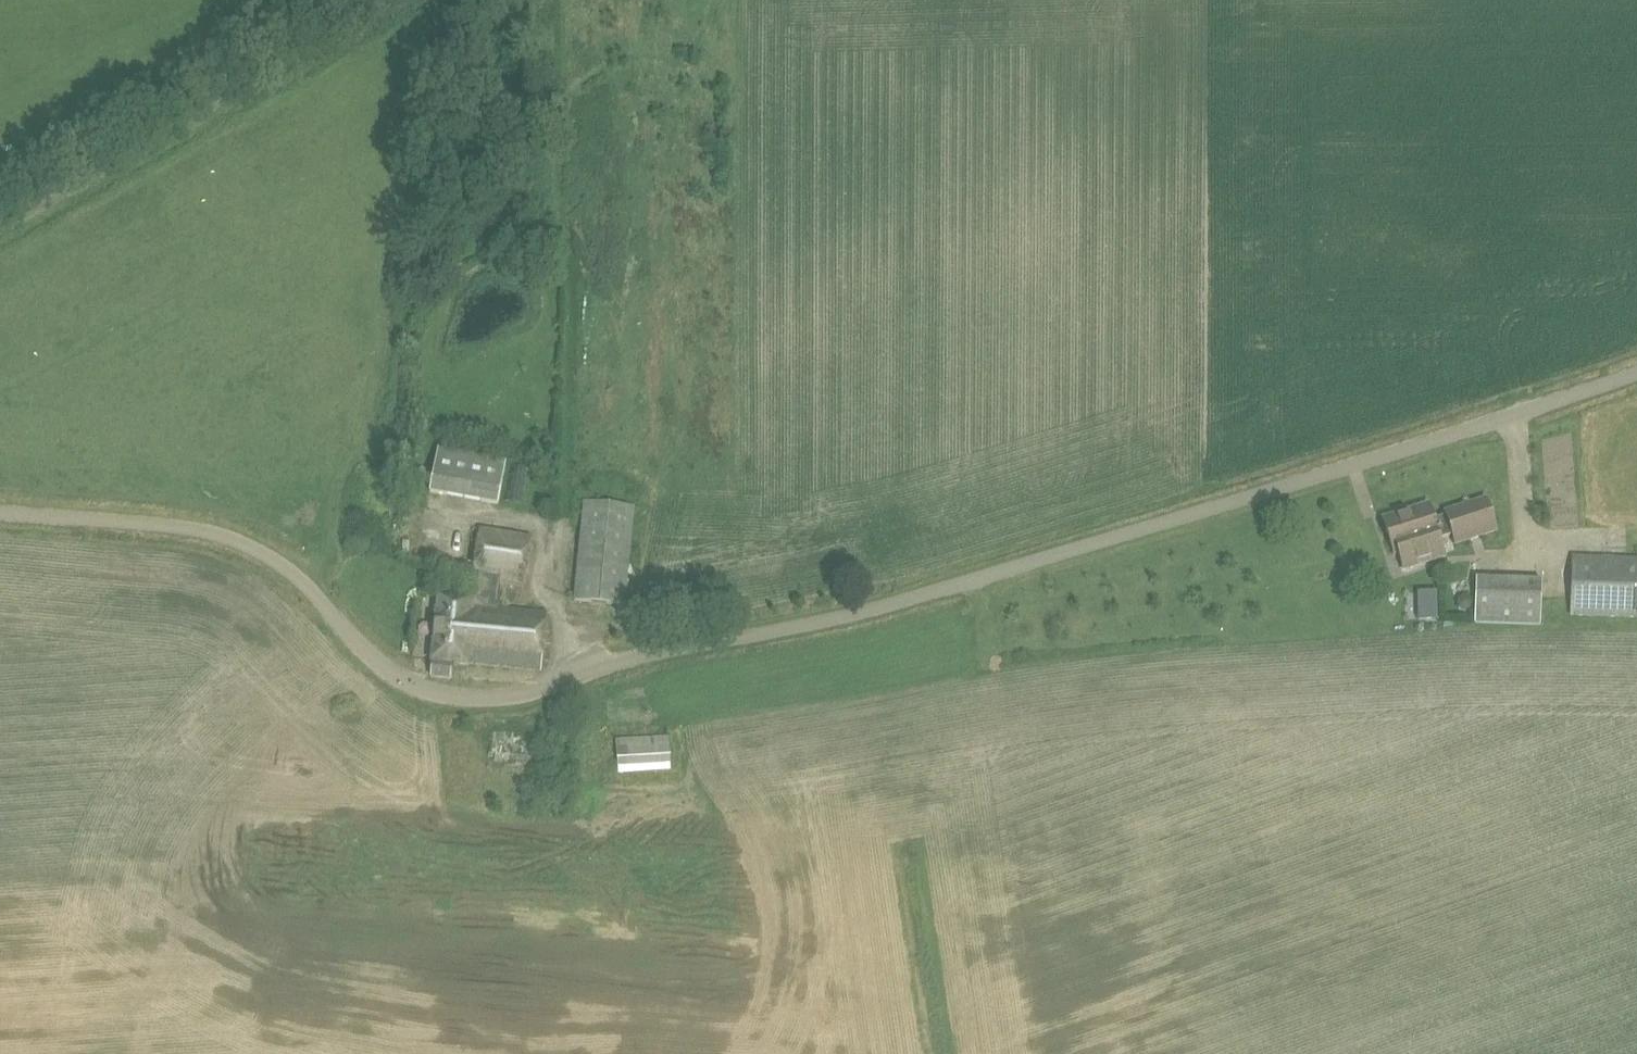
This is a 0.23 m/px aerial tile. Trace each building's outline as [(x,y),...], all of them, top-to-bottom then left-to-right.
[(500,505),(508,462),(440,449),(432,492),(500,505)] [(1395,555),(1398,554),(1404,571),(1446,558),(1440,539),(1454,535),(1457,544),(1498,531),(1488,500),(1446,512),(1447,515),(1435,519),(1430,504),(1384,519),(1395,555)] [(636,507),(586,502),(576,600),(626,605),(636,507)] [(482,531),(473,600),(440,596),(433,662),(434,662),(432,677),(452,679),(453,664),(467,665),(468,664),(542,672),(548,613),(499,607),(502,580),(526,583),(533,538),(482,531)] [(1575,556),(1573,615),(1636,617),(1636,558),(1575,556)] [(1542,579),(1476,577),(1475,623),(1541,625),(1542,579)] [(672,764),(670,737),(616,740),(618,768),(672,764)]
